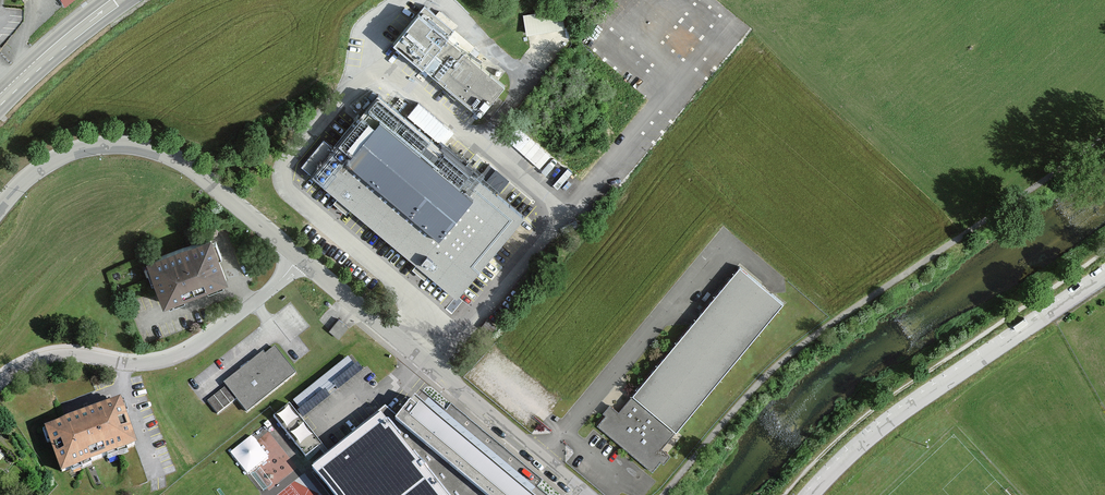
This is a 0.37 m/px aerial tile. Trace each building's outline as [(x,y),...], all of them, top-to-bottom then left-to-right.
[(395,44),(426,70),(451,40),(456,33),(425,8),(395,44)] [(527,34),(564,33),(563,10),(526,11),(527,34)] [(603,18),(586,39),(618,67),(622,61),(631,68),(632,67),(643,76),(655,63),(603,18)] [(508,87),(451,40),(426,70),(484,116),(508,87)] [(316,176),(461,297),(527,219),(381,98),(316,176)] [(526,129),(515,140),(556,179),(567,168),(526,129)] [(215,238),(150,264),(169,310),(233,284),(215,238)] [(785,307),(741,271),(621,413),(614,408),(600,425),(656,472),(670,455),(664,451),(785,307)] [(297,375),(275,347),(227,386),(237,399),(249,414),(297,375)] [(237,399),(227,386),(207,402),(217,415),(237,399)] [(418,403),(401,425),(388,412),(383,418),(313,475),(330,494),(531,494),(418,403)] [(123,405),(47,432),(64,478),(140,451),(123,405)] [(321,445),(289,405),(276,415),(274,417),(306,458),(321,445)] [(253,433),(232,450),(250,473),(271,455),(253,433)]
